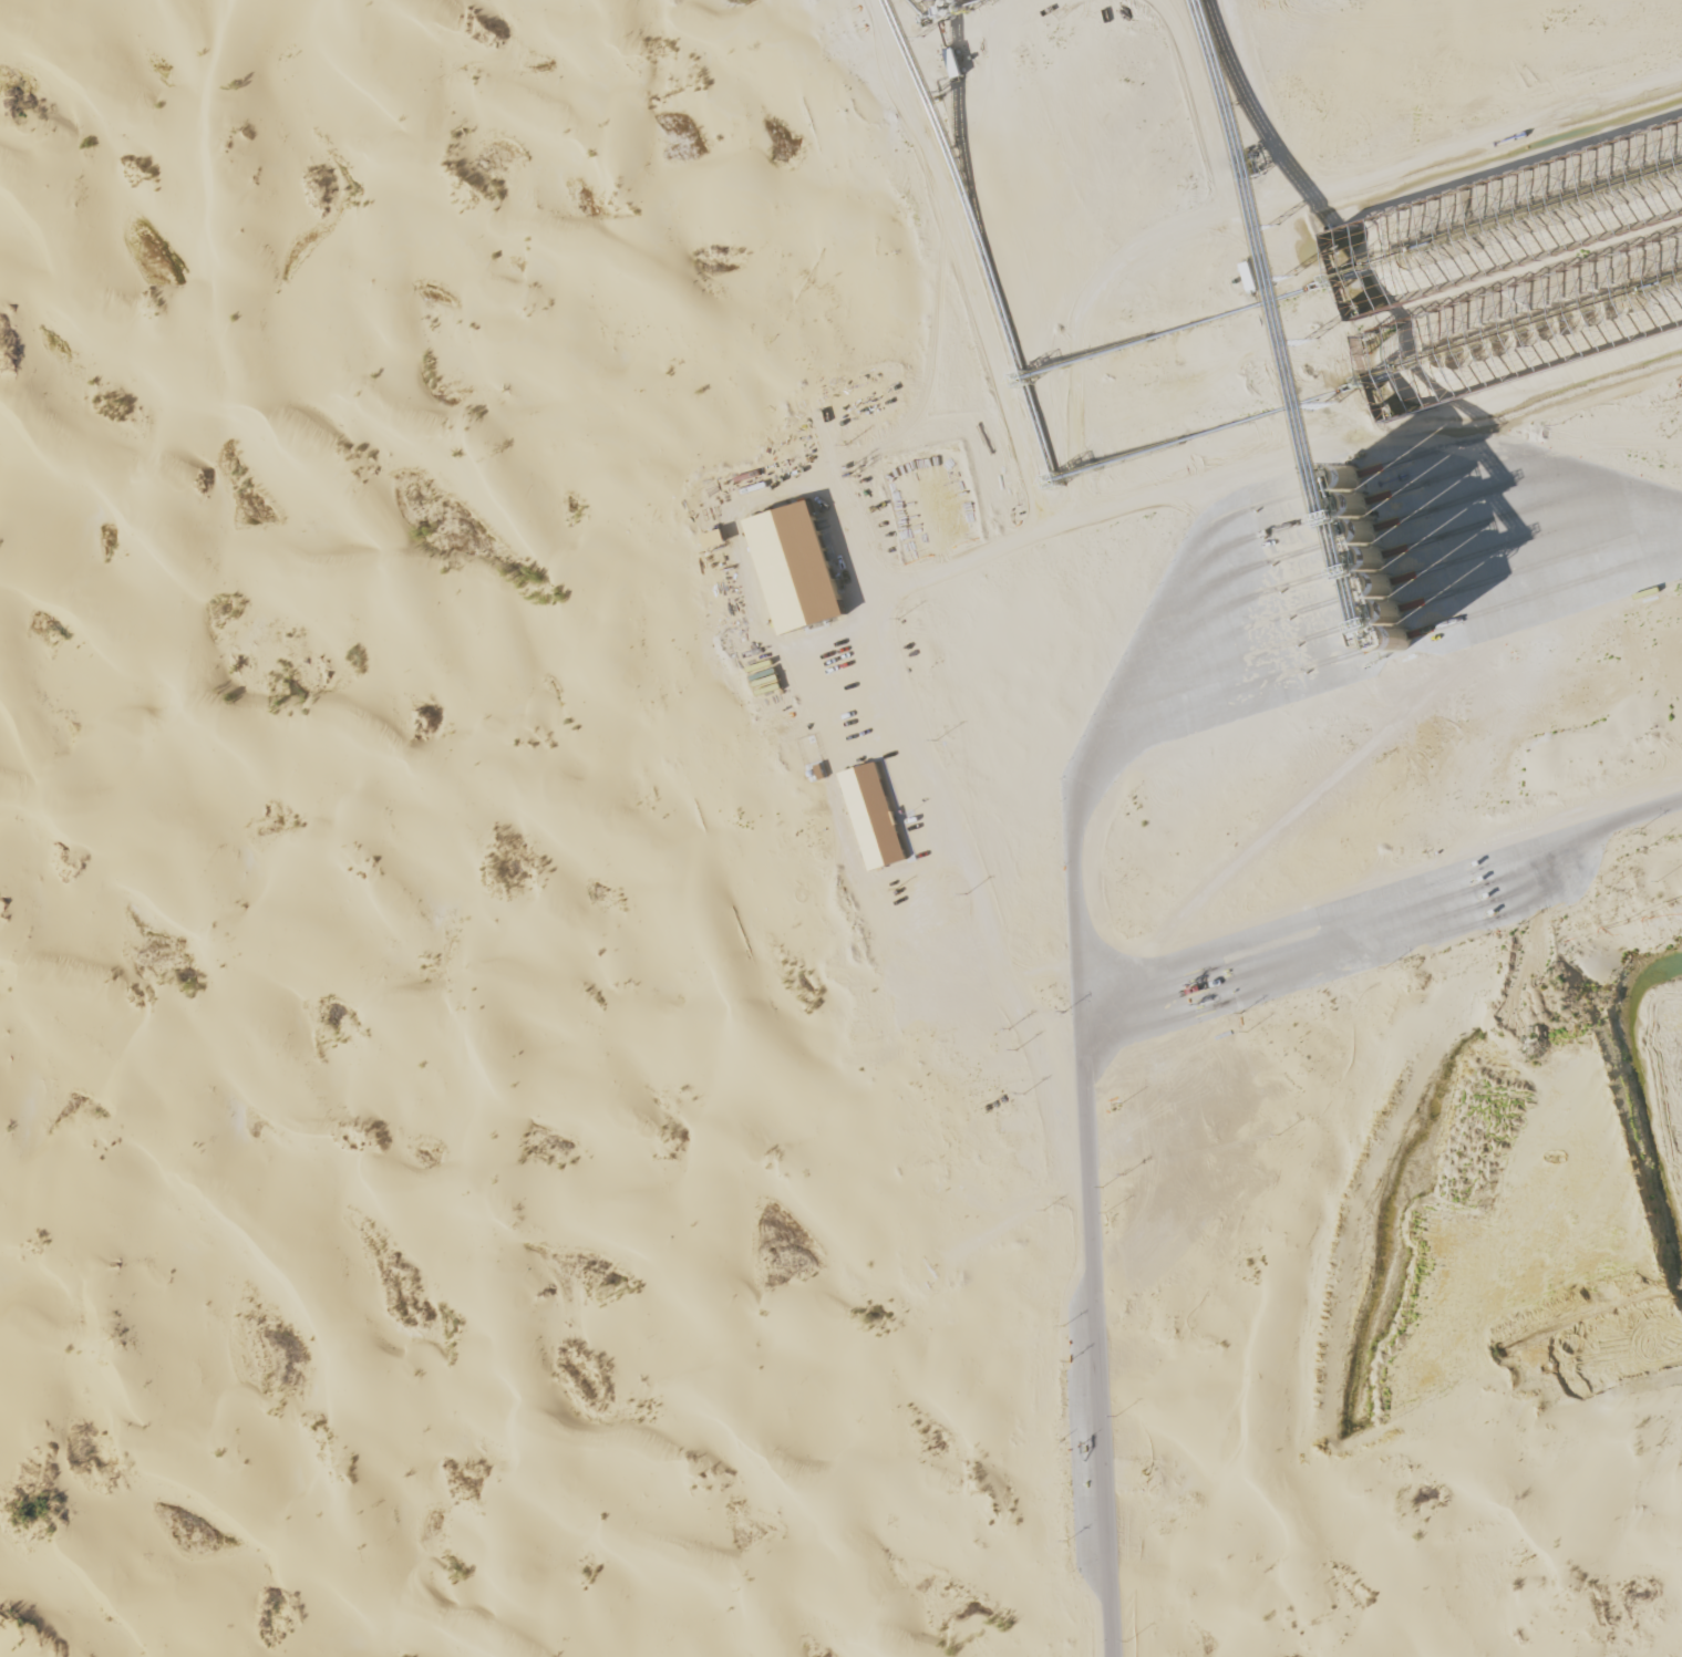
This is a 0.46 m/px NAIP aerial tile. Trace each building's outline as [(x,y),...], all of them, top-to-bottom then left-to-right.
[(869,872),(907,863),(883,763),(845,772),(869,872)]
